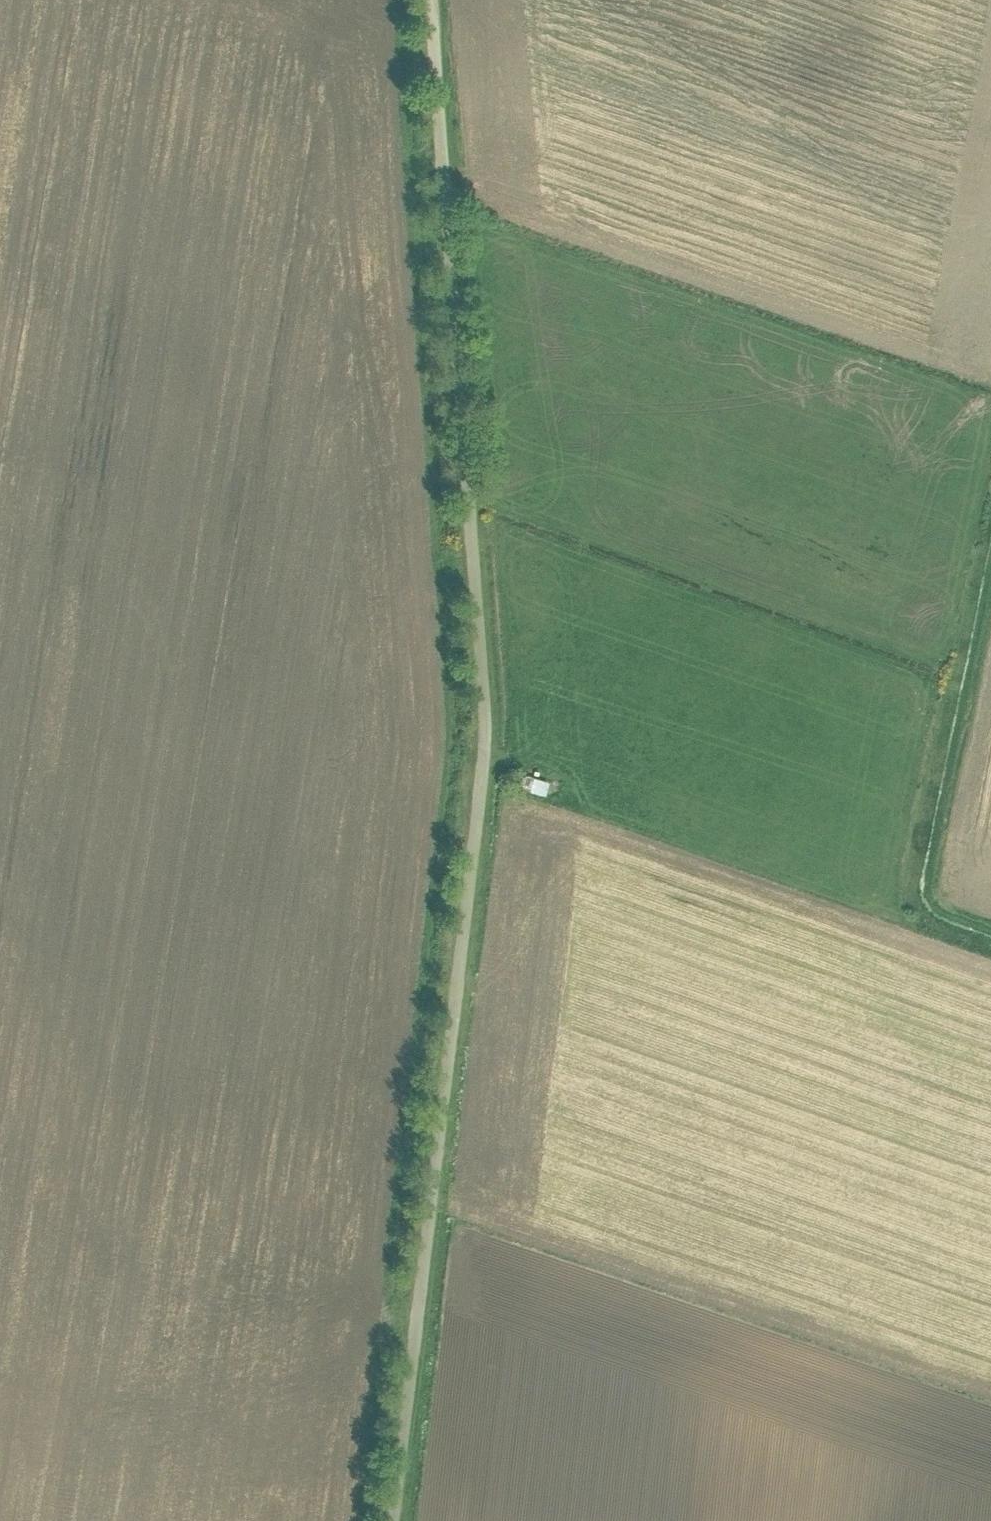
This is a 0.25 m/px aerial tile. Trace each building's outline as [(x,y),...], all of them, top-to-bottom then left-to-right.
[(528,779),(526,789),(550,792),(551,782),(528,779)]
